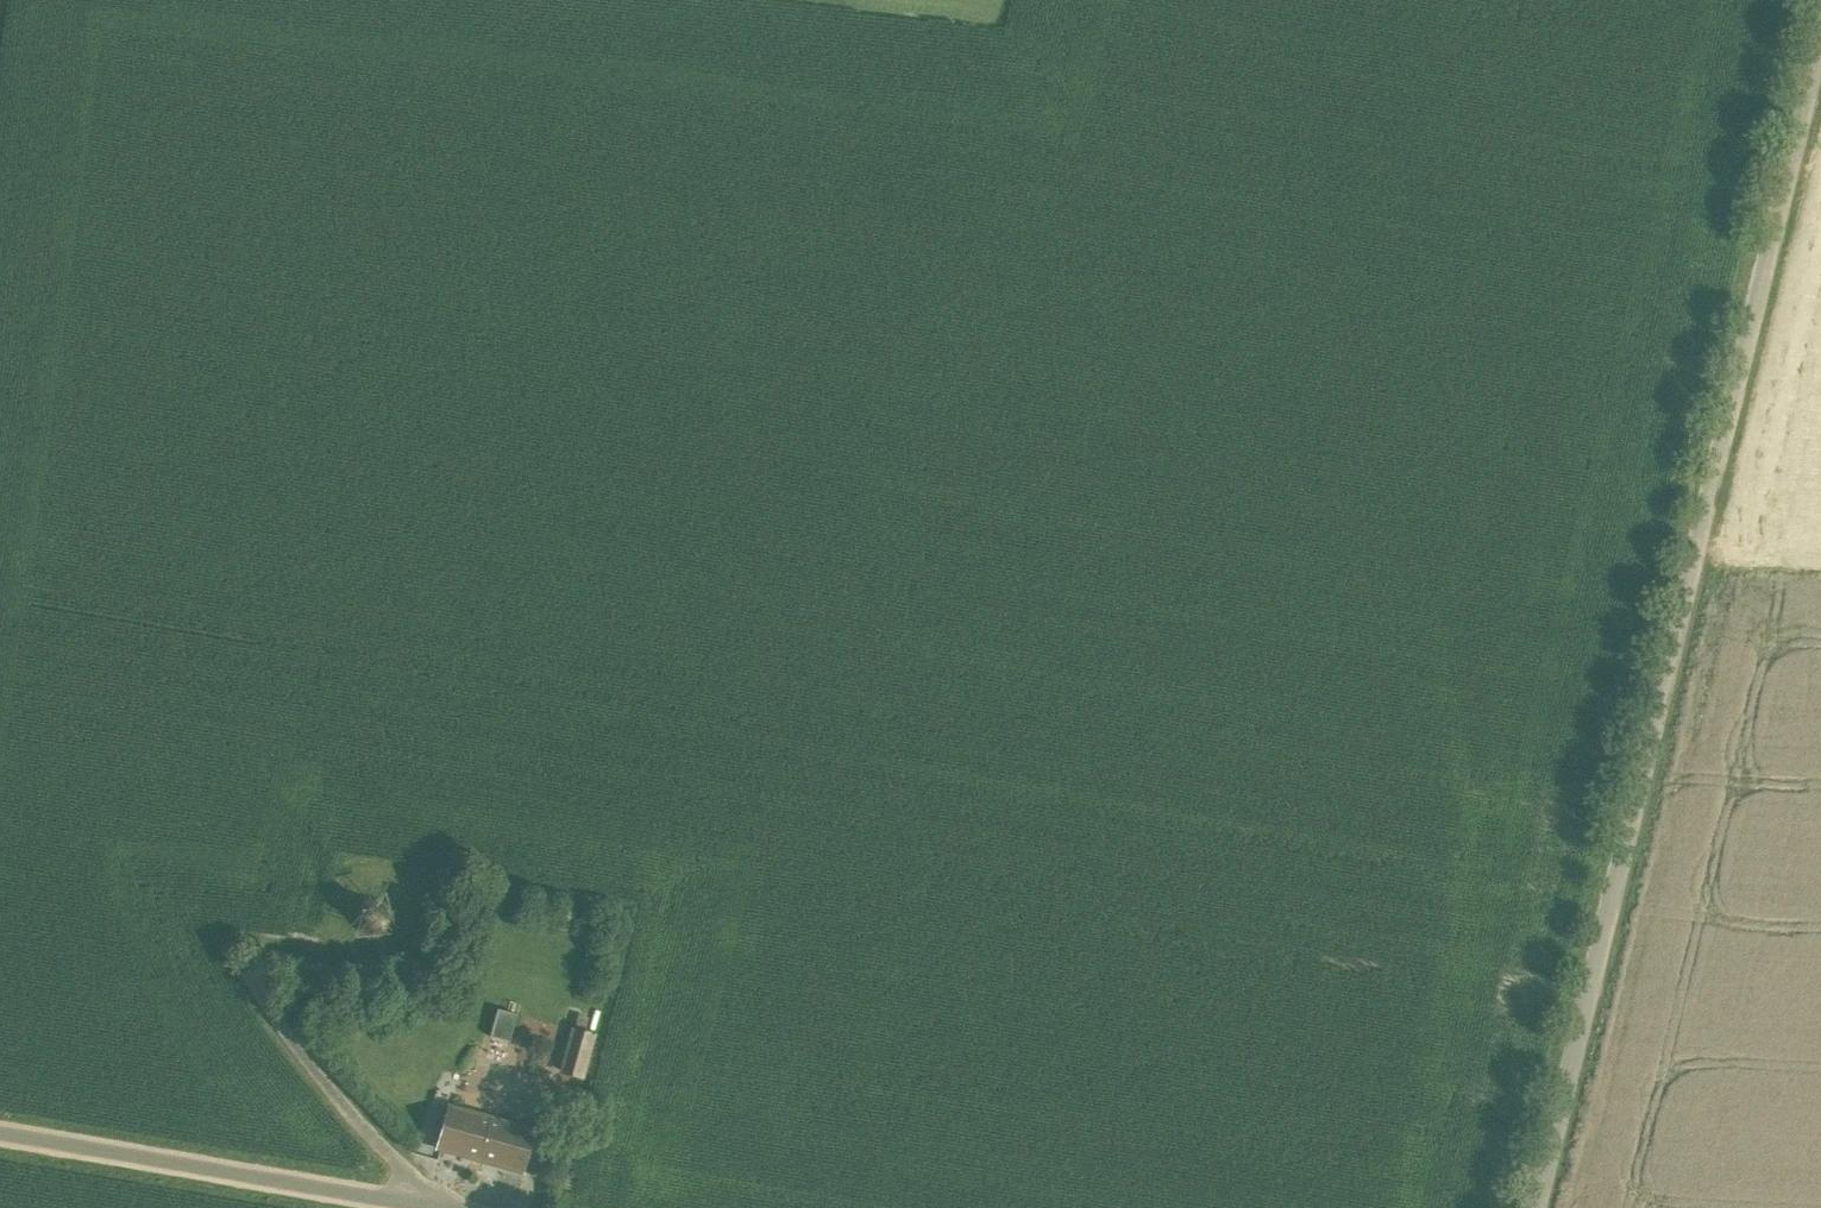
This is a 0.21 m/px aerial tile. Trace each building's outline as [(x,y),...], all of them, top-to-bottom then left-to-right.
[(490,1034),(508,1039),(516,1015),(497,1009),(490,1034)] [(582,1079),(595,1034),(571,1027),(558,1072),(582,1079)] [(530,1132),(452,1111),(442,1147),(520,1168),(530,1132)]
